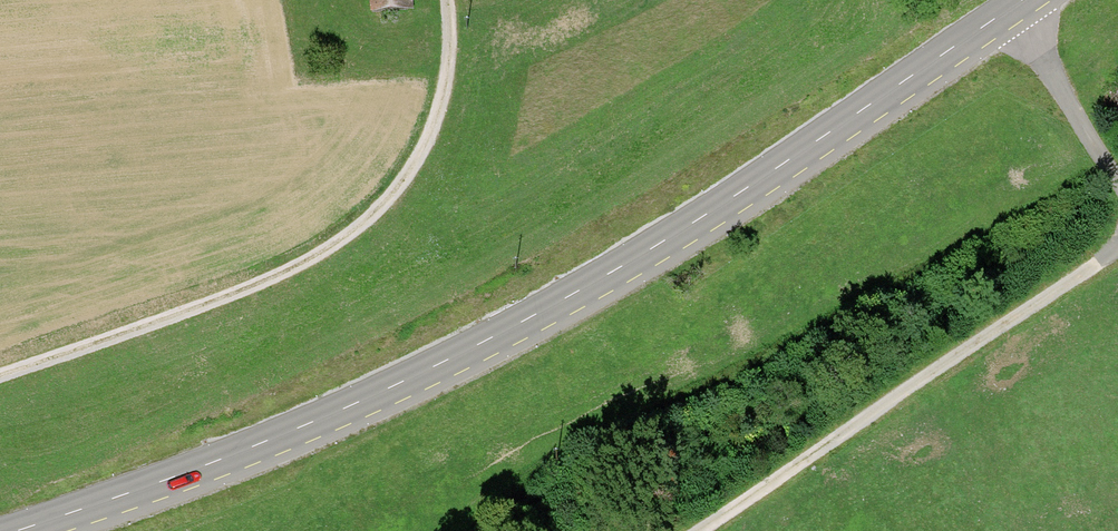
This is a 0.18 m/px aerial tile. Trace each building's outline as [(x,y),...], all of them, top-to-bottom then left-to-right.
[(370,14),(407,10),(406,0),(369,0),(370,14)]
